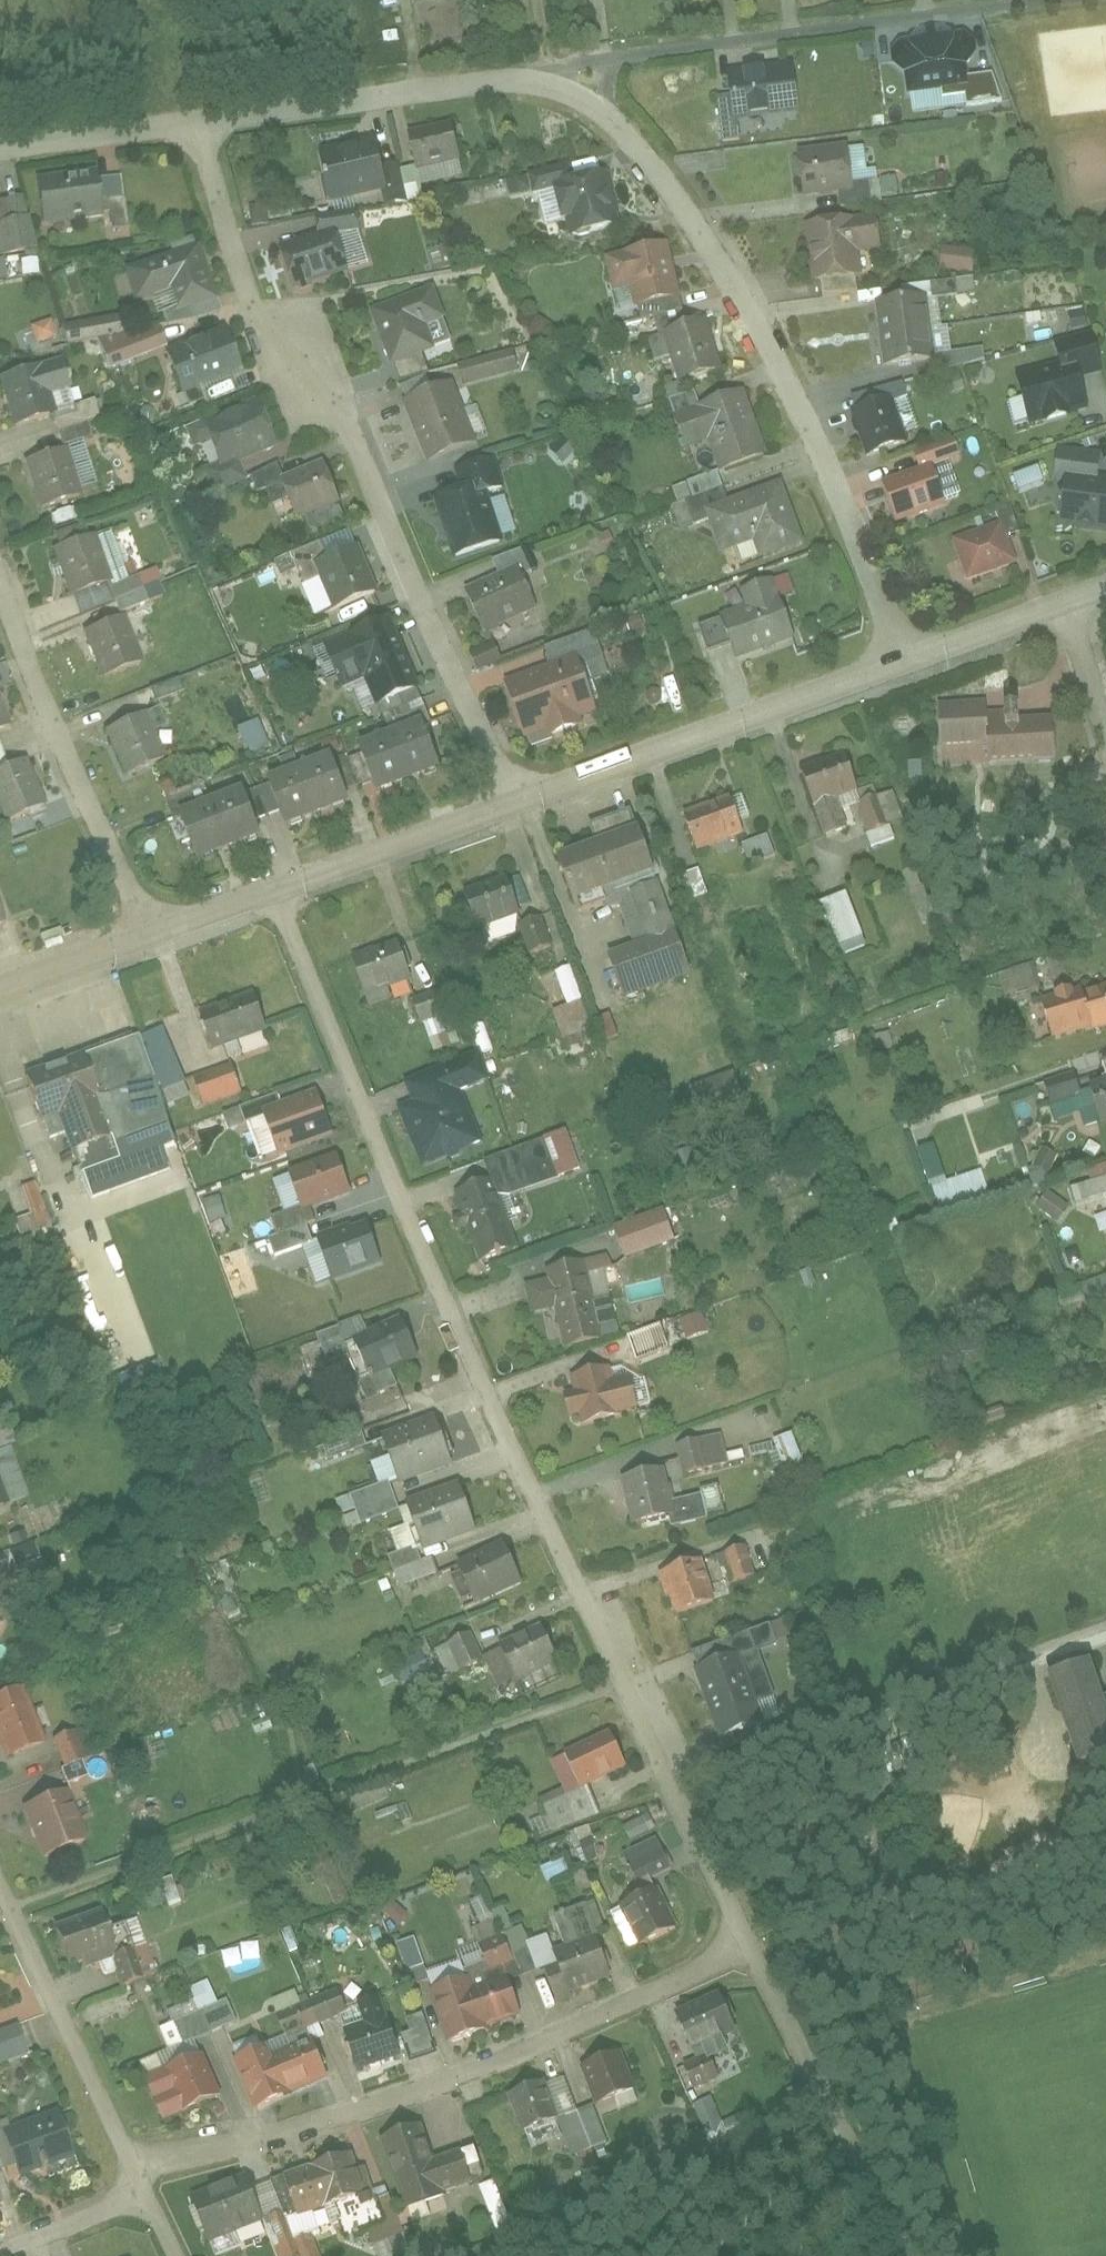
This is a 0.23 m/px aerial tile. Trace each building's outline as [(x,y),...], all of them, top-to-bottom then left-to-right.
[(964,37),(903,44),(908,84),(971,76),(964,37)] [(799,115),(793,65),(729,73),(732,95),(717,97),(723,144),(740,142),(737,123),(799,115)] [(456,114),(414,124),(424,165),(466,157),(456,114)] [(388,189),(375,142),(320,157),(332,204),(388,189)] [(849,147),(800,153),(806,199),(855,193),(849,147)] [(101,161),(39,169),(47,218),(108,214),(101,161)] [(612,168),(558,181),(573,240),(625,222),(612,168)] [(879,218),(806,229),(814,285),(864,277),(860,254),(884,250),(879,218)] [(336,232),(280,250),(292,289),(349,271),(336,232)] [(681,299),(669,245),(605,259),(613,294),(631,290),(636,309),(681,299)] [(219,298),(202,247),(127,271),(138,304),(172,293),(178,312),(219,298)] [(977,253),(942,250),(940,274),(974,277),(977,253)] [(962,280),(932,281),(933,294),(962,293),(962,280)] [(432,289),(370,312),(392,370),(437,353),(428,329),(445,323),(432,289)] [(884,334),(935,326),(930,291),(881,299),(884,334)] [(729,369),(712,317),(652,338),(660,360),(675,355),(683,385),(729,369)] [(53,320),(32,324),(36,342),(57,337),(53,320)] [(935,326),(884,334),(883,368),(936,362),(935,326)] [(243,371),(225,328),(165,353),(183,396),(243,371)] [(1060,365),(1018,376),(1031,425),(1089,410),(1081,379),(1102,374),(1092,335),(1055,344),(1060,365)] [(69,353),(3,375),(17,423),(63,412),(56,395),(79,383),(69,353)] [(455,385),(404,403),(427,465),(477,447),(455,385)] [(773,453),(750,388),(680,412),(692,447),(715,439),(726,469),(773,453)] [(277,448),(256,401),(200,425),(218,465),(204,471),(213,493),(247,478),(241,464),(277,448)] [(895,402),(851,416),(867,461),(910,447),(895,402)] [(485,430),(478,408),(468,411),(474,433),(485,430)] [(920,473),(885,485),(898,524),(948,508),(935,471),(960,462),(954,442),(914,455),(920,473)] [(71,447),(27,457),(44,514),(87,497),(71,447)] [(1099,481),(1102,456),(1058,451),(1054,484),(1068,486),(1063,528),(1105,533),(1105,482),(1099,481)] [(463,492),(435,502),(455,560),(504,543),(489,501),(505,496),(492,460),(456,473),(463,492)] [(343,504),(326,464),(284,481),(300,522),(343,504)] [(1039,467),(1015,475),(1019,488),(1043,480),(1039,467)] [(810,540),(788,479),(735,498),(730,484),(680,502),(688,524),(715,515),(728,550),(762,538),(769,555),(810,540)] [(998,526),(952,542),(967,584),(1018,567),(1009,541),(1021,537),(1011,509),(994,514),(998,526)] [(100,532),(57,545),(73,592),(117,582),(100,532)] [(379,593),(360,548),(317,567),(337,612),(379,593)] [(521,570),(467,594),(486,638),(540,614),(521,570)] [(802,636),(779,576),(747,588),(751,600),(703,618),(713,646),(735,638),(742,658),(802,636)] [(131,612),(88,630),(109,681),(149,665),(131,612)] [(421,690),(392,620),(327,648),(344,689),(367,680),(379,708),(421,690)] [(579,660),(507,687),(527,741),(546,734),(550,744),(588,730),(584,720),(599,715),(579,660)] [(19,726),(0,684),(0,732),(19,726)] [(988,704),(940,706),(942,748),(990,746),(991,765),(1055,762),(1052,710),(988,714),(988,704)] [(170,762),(149,715),(106,734),(127,781),(170,762)] [(449,769),(428,716),(398,729),(420,780),(449,769)] [(239,726),(248,751),(268,744),(259,719),(239,726)] [(420,780),(398,729),(365,741),(385,791),(420,780)] [(339,751),(307,764),(325,813),(356,801),(339,751)] [(843,756),(799,774),(825,838),(847,830),(836,802),(858,794),(843,756)] [(0,771),(0,799),(10,822),(51,803),(32,758),(0,771)] [(325,813),(307,764),(273,778),(291,828),(325,813)] [(270,834),(253,787),(220,799),(237,845),(270,834)] [(894,792),(859,801),(871,845),(896,838),(891,819),(901,817),(894,792)] [(745,834),(731,798),(685,817),(699,853),(745,834)] [(237,845),(220,799),(186,810),(207,859),(237,845)] [(646,832),(561,865),(580,913),(626,895),(645,945),(610,959),(626,1002),(700,974),(646,832)] [(771,834),(744,841),(750,863),(776,856),(771,834)] [(507,881),(465,896),(479,935),(521,920),(507,881)] [(850,893),(821,901),(836,955),(865,947),(850,893)] [(0,905),(0,933),(9,930),(0,905)] [(530,918),(536,949),(552,946),(546,915),(530,918)] [(398,946),(353,962),(368,1001),(413,984),(398,946)] [(999,972),(1006,995),(1041,985),(1034,962),(999,972)] [(553,1008),(563,1038),(591,1029),(570,966),(556,971),(567,1004),(553,1008)] [(1090,997),(1088,990),(1044,1004),(1055,1041),(1094,1029),(1096,1036),(1105,1033),(1105,992),(1090,997)] [(256,999),(204,1017),(217,1053),(269,1035),(256,999)] [(488,1022),(474,1024),(479,1052),(493,1049),(488,1022)] [(104,1049),(25,1078),(42,1126),(62,1119),(76,1157),(82,1182),(166,1150),(186,1142),(176,1118),(171,1106),(144,1034),(104,1049)] [(416,1104),(400,1110),(423,1170),(485,1146),(466,1096),(494,1085),(482,1052),(407,1081),(416,1104)] [(248,1093),(239,1065),(195,1078),(205,1106),(248,1093)] [(1046,1093),(1049,1103),(1073,1096),(1070,1086),(1046,1093)] [(321,1088),(268,1108),(286,1155),(339,1135),(321,1088)] [(1096,1091),(1105,1125),(1105,1088),(1096,1091)] [(493,1185),(457,1197),(481,1268),(524,1254),(506,1201),(560,1183),(546,1142),(485,1163),(493,1185)] [(936,1209),(992,1196),(985,1169),(945,1179),(936,1143),(921,1146),(936,1209)] [(343,1152),(295,1169),(310,1210),(359,1192),(343,1152)] [(482,1161),(458,1172),(465,1186),(488,1175),(482,1161)] [(36,1182),(23,1186),(32,1214),(15,1219),(20,1234),(50,1224),(36,1182)] [(1049,1190),(1037,1204),(1058,1221),(1070,1206),(1049,1190)] [(668,1212),(615,1231),(625,1261),(679,1242),(668,1212)] [(388,1263),(375,1220),(358,1225),(356,1221),(322,1233),(339,1281),(388,1263)] [(549,1282),(526,1288),(533,1317),(556,1312),(566,1352),(606,1343),(586,1262),(546,1272),(549,1282)] [(639,1286),(629,1287),(630,1298),(665,1295),(664,1280),(639,1281),(639,1286)] [(688,1337),(710,1331),(704,1311),(682,1317),(688,1337)] [(378,1377),(425,1357),(409,1317),(360,1337),(378,1377)] [(636,1359),(683,1344),(675,1319),(628,1334),(636,1359)] [(578,1394),(567,1396),(572,1418),(583,1416),(585,1428),(643,1415),(634,1379),(617,1383),(613,1369),(574,1378),(578,1394)] [(441,1414),(388,1434),(406,1482),(460,1464),(441,1414)] [(770,1449),(781,1474),(805,1463),(791,1432),(752,1450),(755,1456),(770,1449)] [(723,1433),(687,1441),(693,1471),(729,1464),(723,1433)] [(667,1472),(623,1482),(634,1529),(672,1521),(674,1530),(710,1522),(704,1497),(674,1503),(667,1472)] [(466,1479),(411,1498),(430,1550),(484,1530),(466,1479)] [(336,1499),(347,1528),(400,1510),(390,1480),(336,1499)] [(512,1540),(463,1562),(481,1604),(529,1582),(512,1540)] [(748,1545),(725,1550),(732,1582),(755,1576),(748,1545)] [(702,1562),(659,1577),(673,1619),(716,1604),(702,1562)] [(548,1621),(505,1642),(524,1680),(565,1660),(548,1621)] [(473,1632),(435,1646),(447,1675),(484,1661),(473,1632)] [(755,1651),(695,1670),(718,1743),(778,1724),(755,1651)] [(1044,1679),(1082,1791),(1105,1783),(1105,1699),(1103,1700),(1090,1664),(1044,1679)] [(27,1685),(0,1695),(0,1734),(10,1759),(51,1743),(27,1685)] [(77,1730),(63,1732),(68,1762),(83,1760),(77,1730)] [(570,1750),(588,1787),(632,1765),(616,1730),(570,1750)] [(563,1755),(554,1758),(564,1793),(574,1790),(563,1755)] [(73,1791),(25,1807),(45,1860),(96,1840),(73,1791)] [(647,1813),(623,1825),(631,1840),(655,1828),(647,1813)] [(676,1865),(662,1837),(627,1854),(640,1878),(676,1865)] [(665,1886),(623,1905),(645,1946),(684,1930),(665,1886)] [(52,1918),(72,1967),(125,1949),(105,1901),(52,1918)] [(485,1942),(498,1970),(519,1961),(507,1933),(485,1942)] [(563,1959),(547,1964),(562,2002),(578,1996),(577,1992),(620,1975),(603,1933),(558,1949),(563,1959)] [(398,1943),(407,1971),(424,1965),(415,1937),(398,1943)] [(475,1976),(434,1990),(452,2042),(494,2031),(492,2025),(480,1991),(475,1976)] [(492,2025),(530,2014),(517,1979),(480,1991),(492,2025)] [(183,2004),(199,2038),(240,2019),(226,1985),(183,2004)] [(343,1987),(281,2013),(292,2035),(353,2010),(343,1987)] [(728,1991),(681,2011),(697,2049),(745,2031),(728,1991)] [(370,2021),(350,2029),(365,2070),(408,2055),(387,1994),(363,2000),(370,2021)] [(409,2031),(402,2034),(408,2054),(434,2046),(424,2013),(405,2019),(409,2031)] [(290,2097),(334,2077),(316,2036),(273,2054),(290,2097)] [(270,2047),(239,2059),(260,2109),(290,2097),(273,2054),(270,2047)] [(627,2051),(586,2066),(601,2106),(642,2090),(627,2051)] [(713,2052),(688,2062),(701,2091),(725,2078),(713,2052)] [(209,2054),(152,2074),(169,2121),(226,2096),(209,2054)] [(550,2081),(514,2094),(528,2133),(565,2119),(550,2081)] [(597,2105),(565,2119),(578,2155),(612,2144),(597,2105)] [(25,2174),(82,2153),(64,2106),(8,2129),(25,2174)] [(429,2123),(386,2136),(409,2206),(493,2181),(481,2148),(440,2160),(429,2123)] [(359,2151),(290,2173),(304,2216),(343,2205),(349,2219),(360,2214),(366,2227),(390,2219),(382,2196),(371,2165),(364,2168),(359,2151)] [(254,2172),(194,2198),(212,2242),(271,2221),(270,2218),(254,2172)] [(304,2216),(290,2173),(277,2179),(289,2208),(293,2220),(304,2216)] [(404,2220),(394,2193),(382,2196),(393,2224),(404,2220)] [(289,2208),(270,2218),(271,2221),(279,2241),(301,2240),(293,2220),(289,2208)]
